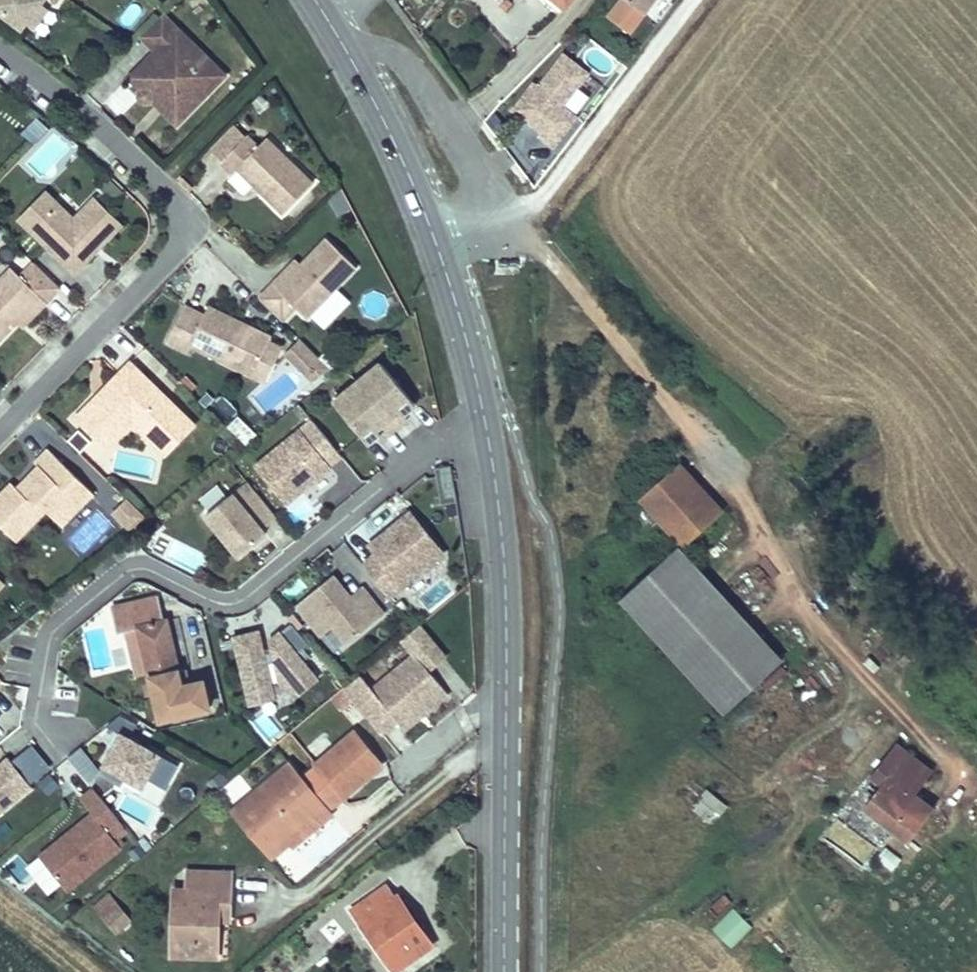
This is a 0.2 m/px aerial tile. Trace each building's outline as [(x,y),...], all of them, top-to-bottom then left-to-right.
[(22,29),(26,24),(41,4),(44,0),(0,0),(0,12),(22,29)] [(628,0),(620,0),(608,15),(629,31),(644,12),(628,0)] [(654,0),(628,0),(644,12),(654,0)] [(41,4),(26,24),(34,30),(49,10),(41,4)] [(227,76),(163,15),(140,38),(155,52),(149,59),(161,71),(141,91),(139,99),(145,105),(154,103),(178,126),(227,76)] [(564,54),(539,87),(534,83),(514,109),(542,131),(539,134),(556,147),(575,123),(559,111),(588,73),(564,54)] [(161,71),(149,59),(129,79),(141,91),(161,71)] [(22,134),(38,143),(48,124),(32,115),(22,134)] [(313,183),(266,138),(258,147),(247,135),(221,162),(233,174),(238,169),(254,185),(258,181),(264,187),(261,191),(284,214),(313,183)] [(264,187),(258,181),(254,185),(261,191),(264,187)] [(46,193),(19,220),(30,230),(56,203),(46,193)] [(56,203),(30,230),(75,274),(93,256),(87,250),(93,244),(99,249),(123,225),(95,198),(74,220),(56,203)] [(273,284),(259,299),(282,322),(297,308),(308,318),(357,268),(327,239),(302,266),(278,289),(273,284)] [(87,250),(93,256),(99,249),(93,244),(87,250)] [(296,261),(273,284),(278,289),(302,266),(296,261)] [(41,299),(46,304),(61,289),(34,263),(20,277),(12,269),(0,281),(0,341),(17,324),(41,299)] [(22,329),(46,304),(41,299),(17,324),(22,329)] [(184,307),(167,342),(188,353),(191,345),(253,376),(271,338),(208,308),(204,316),(184,307)] [(330,368),(300,339),(286,353),(314,381),(330,368)] [(357,382),(395,429),(407,419),(404,415),(401,411),(412,402),(385,369),(380,362),(357,382)] [(97,398),(75,420),(105,450),(131,423),(154,446),(184,415),(130,363),(105,389),(109,394),(101,402),(97,398)] [(357,382),(333,401),(340,409),(365,440),(377,431),(380,435),(383,438),(395,429),(357,382)] [(109,394),(105,389),(97,398),(101,402),(109,394)] [(404,415),(411,409),(410,408),(414,404),(412,402),(401,411),(404,415)] [(239,413),(228,426),(247,443),(258,431),(239,413)] [(184,415),(154,446),(165,456),(195,426),(184,415)] [(312,420),(255,467),(286,504),(331,467),(318,452),(330,442),(318,427),(312,420)] [(368,444),(380,435),(377,431),(365,440),(368,444)] [(676,445),(668,453),(675,460),(683,453),(676,445)] [(0,498),(0,525),(15,541),(46,511),(65,492),(80,507),(92,495),(48,450),(35,464),(40,469),(17,490),(12,486),(0,498)] [(643,500),(681,545),(719,510),(680,466),(643,500)] [(276,517),(247,481),(206,515),(239,556),(266,534),(262,529),(276,517)] [(61,526),(80,507),(65,492),(46,511),(61,526)] [(146,518),(127,499),(113,514),(130,531),(146,518)] [(391,596),(442,552),(415,520),(409,513),(372,545),(377,552),(364,564),(391,596)] [(676,547),(618,599),(721,713),(779,660),(676,547)] [(384,614),(366,592),(354,602),(350,597),(333,575),(296,605),(321,636),(333,627),(347,644),(384,614)] [(354,602),(366,592),(362,588),(350,597),(354,602)] [(181,686),(178,671),(167,621),(163,622),(158,597),(112,608),(118,633),(127,631),(140,629),(160,720),(209,709),(203,681),(187,685),(181,686)] [(279,669),(283,684),(300,694),(317,679),(297,655),(296,653),(308,643),(292,624),(272,640),(275,652),(264,654),(258,631),(234,637),(251,703),(275,697),(267,664),(277,661),(279,668),(278,668),(279,669)] [(444,656),(418,626),(415,628),(403,639),(415,653),(428,669),(444,656)] [(140,629),(127,631),(137,675),(149,672),(140,629)] [(428,669),(415,653),(373,689),(360,674),(345,687),(344,688),(382,733),(398,720),(405,727),(447,691),(428,669)] [(184,670),(178,671),(181,686),(187,685),(184,670)] [(178,764),(130,738),(137,725),(121,715),(108,726),(122,734),(101,772),(124,784),(127,777),(144,786),(149,778),(166,788),(178,764)] [(242,803),(231,812),(270,859),(281,850),(277,846),(287,838),(291,843),(293,846),(331,814),(327,810),(342,797),(345,796),(383,765),(355,732),(300,777),(290,763),(242,803)] [(932,809),(913,795),(896,783),(914,760),(897,747),(872,778),(883,787),(866,809),(907,841),(932,809)] [(79,749),(70,757),(91,783),(100,775),(79,749)] [(8,757),(0,763),(0,815),(34,786),(8,757)] [(913,795),(930,772),(914,760),(896,783),(913,795)] [(242,803),(228,786),(217,795),(231,812),(242,803)] [(704,788),(693,814),(717,823),(727,798),(704,788)] [(94,814),(106,804),(94,789),(82,799),(94,814)] [(94,814),(113,837),(125,827),(106,804),(94,814)] [(42,856),(69,890),(122,848),(113,837),(94,814),(42,856)] [(277,846),(281,850),(291,843),(287,838),(277,846)] [(884,846),(876,858),(893,869),(901,856),(884,846)] [(217,957),(218,920),(218,913),(229,913),(231,874),(188,873),(187,891),(174,891),(172,956),(217,957)] [(393,899),(385,888),(352,911),(394,971),(395,971),(432,947),(420,929),(416,932),(393,899)] [(95,906),(102,916),(116,904),(108,895),(95,906)] [(398,896),(393,899),(416,932),(420,929),(425,926),(409,903),(405,906),(398,896)] [(116,904),(102,916),(115,932),(129,920),(116,904)] [(755,927),(736,907),(714,928),(733,948),(755,927)]
